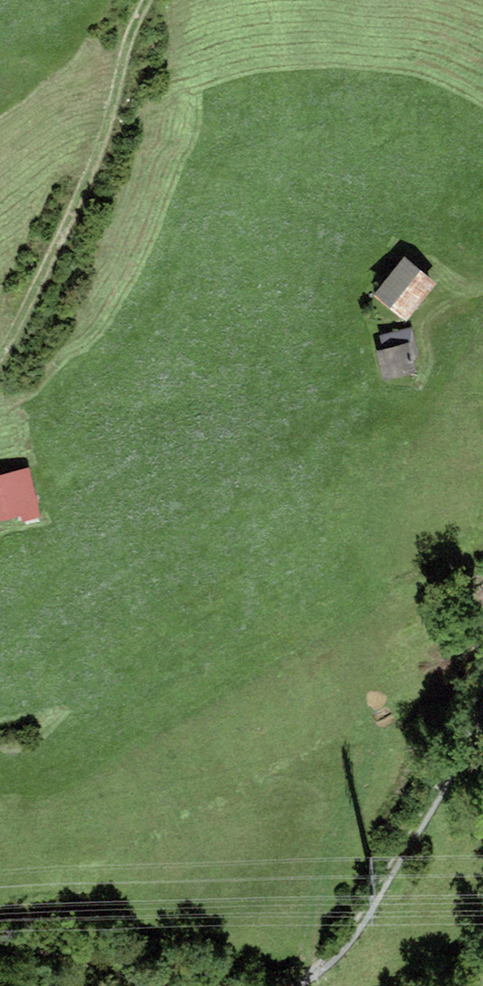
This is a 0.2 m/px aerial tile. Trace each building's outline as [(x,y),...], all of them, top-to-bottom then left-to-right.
[(409,258),(380,296),(412,320),(441,283),(409,258)] [(413,328),(379,336),(390,378),(420,371),(416,357),(420,356),(413,328)] [(0,477),(0,522),(26,514),(29,522),(45,518),(31,468),(0,477)]
